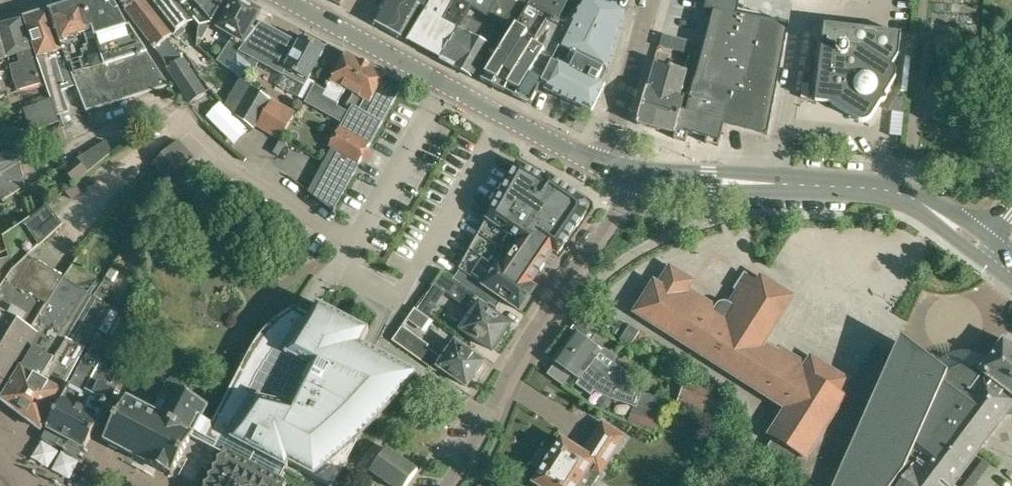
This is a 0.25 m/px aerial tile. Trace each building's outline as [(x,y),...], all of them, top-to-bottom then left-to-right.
[(50,12),(62,50),(66,63),(69,62),(75,60),(79,54),(93,49),(100,70),(113,66),(110,61),(143,46),(144,46),(130,26),(128,27),(112,0),(88,0),(50,12)] [(147,0),(120,0),(123,7),(160,53),(167,69),(191,103),(207,92),(177,49),(168,38),(166,39),(159,28),(166,24),(147,0)] [(178,0),(147,0),(166,24),(178,39),(187,32),(184,27),(194,19),(178,0)] [(194,19),(195,19),(200,27),(211,24),(225,0),(178,0),(194,19)] [(236,54),(255,31),(250,29),(260,11),(251,6),(251,2),(246,0),(235,0),(219,28),(233,36),(231,41),(233,42),(227,50),(226,50),(217,61),(226,68),(236,54)] [(406,5),(397,0),(395,0),(390,10),(382,6),(372,22),(407,41),(432,0),(409,0),(406,5)] [(373,1),(382,6),(390,10),(395,0),(373,0),(373,1)] [(407,41),(440,59),(448,44),(450,45),(466,18),(464,17),(471,6),(489,17),(498,0),(432,0),(407,41)] [(512,31),(481,81),(531,105),(539,89),(542,84),(571,26),(569,25),(558,20),(568,0),(531,0),(512,31)] [(489,17),(512,31),(531,0),(498,0),(489,17)] [(569,25),(571,26),(542,84),(545,86),(544,89),(592,113),(605,85),(602,83),(607,72),(608,72),(626,11),(604,0),(582,0),(569,25)] [(638,123),(676,133),(677,129),(707,138),(705,147),(716,150),(718,141),(720,141),(725,122),(766,134),(768,135),(774,107),(790,23),(784,22),(736,13),(739,0),(705,0),(704,9),(712,10),(706,29),(706,31),(695,77),(692,93),(682,90),(687,71),(656,63),(649,88),(647,88),(638,123)] [(62,50),(50,12),(26,19),(39,58),(38,59),(51,98),(51,100),(64,96),(53,63),(47,61),(45,55),(62,50)] [(493,35),(466,18),(450,45),(448,44),(440,59),(472,76),(488,47),(486,46),(493,35)] [(17,93),(41,85),(21,20),(0,25),(0,41),(17,93)] [(255,31),(236,54),(237,55),(227,67),(241,79),(251,66),(246,62),(250,57),(283,75),(286,69),(307,81),(324,49),(302,37),(301,38),(298,37),(297,37),(290,33),(288,37),(261,23),(255,31)] [(823,44),(816,102),(832,104),(857,119),(862,122),(868,121),(873,117),(895,82),(897,76),(897,71),(894,66),(900,56),(902,42),(902,34),(888,33),(826,25),(825,34),(823,44)] [(659,46),(675,50),(678,39),(662,35),(659,46)] [(0,41),(0,98),(17,93),(0,41)] [(75,60),(69,62),(86,111),(169,85),(143,46),(110,61),(113,66),(100,70),(93,49),(79,54),(75,60)] [(326,85),(328,86),(323,96),(338,104),(346,88),(354,93),(347,106),(351,108),(330,147),(334,150),(310,193),(307,191),(332,211),(400,89),(394,86),(397,82),(386,75),(347,53),(329,84),(328,83),(326,85)] [(240,105),(235,115),(255,130),(261,120),(271,100),(250,88),(240,105)] [(889,111),(903,113),(905,94),(900,93),(889,111)] [(64,96),(51,100),(57,116),(60,122),(59,122),(60,124),(73,119),(70,111),(64,96)] [(51,100),(51,98),(23,109),(32,132),(43,128),(47,140),(63,134),(58,122),(59,122),(60,122),(57,116),(51,100)] [(271,100),(261,120),(270,125),(267,130),(280,138),(295,113),(271,100)] [(75,161),(64,170),(76,184),(86,175),(114,152),(107,142),(79,159),(75,161)] [(159,160),(154,165),(169,181),(174,176),(174,175),(193,158),(178,142),(159,160)] [(11,161),(8,152),(0,154),(0,165),(11,161)] [(27,188),(21,160),(0,167),(0,204),(27,188)] [(518,162),(511,174),(505,186),(500,195),(495,203),(491,210),(487,217),(482,226),(479,231),(474,241),(469,250),(463,259),(459,268),(466,273),(519,310),(535,287),(530,284),(539,271),(539,272),(542,267),(545,264),(544,263),(553,251),(557,254),(576,227),(584,215),(587,212),(585,200),(556,180),(554,183),(548,179),(549,179),(518,162)] [(222,173),(207,192),(217,199),(232,180),(222,173)] [(235,182),(226,194),(234,200),(243,189),(235,182)] [(8,278),(14,270),(26,257),(27,256),(60,224),(45,205),(23,223),(3,238),(6,253),(6,255),(8,259),(0,261),(0,290),(8,278)] [(18,365),(24,356),(36,333),(30,329),(53,295),(62,278),(27,256),(26,257),(14,270),(8,278),(0,290),(0,395),(18,365)] [(767,450),(797,469),(849,387),(844,383),(845,380),(811,359),(807,366),(779,348),(776,352),(761,343),(790,298),(761,280),(759,283),(744,274),(735,288),(739,291),(729,306),(728,305),(718,307),(717,309),(686,289),(690,282),(671,269),(659,287),(655,285),(650,292),(648,291),(640,303),(642,304),(637,312),(789,408),(771,437),(774,439),(767,450)] [(27,357),(1,399),(22,415),(33,396),(42,379),(64,343),(66,338),(92,296),(62,278),(53,295),(30,329),(36,333),(24,356),(27,357)] [(500,337),(509,324),(485,308),(488,303),(459,283),(451,296),(473,311),(460,331),(475,341),(476,339),(491,349),(494,346),(496,348),(503,338),(500,337)] [(33,396),(22,415),(41,430),(43,427),(47,418),(53,407),(88,341),(91,343),(111,307),(92,296),(66,338),(64,343),(42,379),(33,396)] [(411,376),(359,349),(361,344),(368,331),(317,304),(310,317),(294,308),(286,312),(279,317),(273,322),(268,327),(262,333),(257,339),(253,345),(249,352),(212,423),(201,417),(208,405),(169,384),(154,413),(126,398),(104,440),(171,475),(191,438),(223,454),(221,457),(217,458),(219,465),(213,467),(215,473),(208,475),(210,482),(204,484),(205,485),(285,485),(287,482),(281,479),(289,464),(301,470),(332,485),(333,485),(357,441),(354,439),(375,418),(394,397),(411,376)] [(640,331),(630,325),(621,338),(631,345),(640,331)] [(459,339),(456,343),(456,342),(444,359),(427,347),(429,345),(401,326),(391,340),(436,371),(439,366),(467,385),(475,374),(478,373),(483,367),(482,364),(483,362),(471,353),(474,349),(459,339)] [(628,388),(635,378),(613,362),(614,360),(614,355),(606,350),(601,351),(574,332),(564,347),(610,380),(612,378),(626,387),(628,388)] [(1003,339),(979,371),(1011,397),(1011,346),(1003,339)] [(797,469),(823,485),(953,485),(1011,407),(1011,397),(979,371),(978,371),(974,369),(969,367),(965,366),(960,367),(955,368),(951,370),(945,376),(944,377),(898,343),(893,355),(874,347),(849,387),(797,469)] [(610,380),(564,347),(553,362),(579,380),(577,384),(591,395),(599,384),(608,390),(607,393),(607,394),(607,395),(608,396),(608,397),(609,397),(610,398),(637,406),(641,392),(628,388),(626,387),(612,378),(610,380)] [(43,437),(43,439),(43,440),(44,441),(53,446),(55,446),(56,446),(57,445),(65,449),(65,450),(65,452),(66,453),(75,457),(76,458),(78,457),(79,456),(83,448),(84,449),(92,434),(116,388),(123,374),(134,354),(122,348),(112,366),(87,352),(69,385),(46,428),(48,429),(43,437)] [(721,398),(705,390),(688,382),(681,399),(715,413),(721,398)] [(562,440),(561,439),(533,483),(537,485),(579,485),(585,476),(594,483),(603,469),(624,438),(625,437),(602,423),(602,424),(583,453),(562,440)] [(417,470),(386,448),(370,471),(391,485),(406,485),(417,470)]
